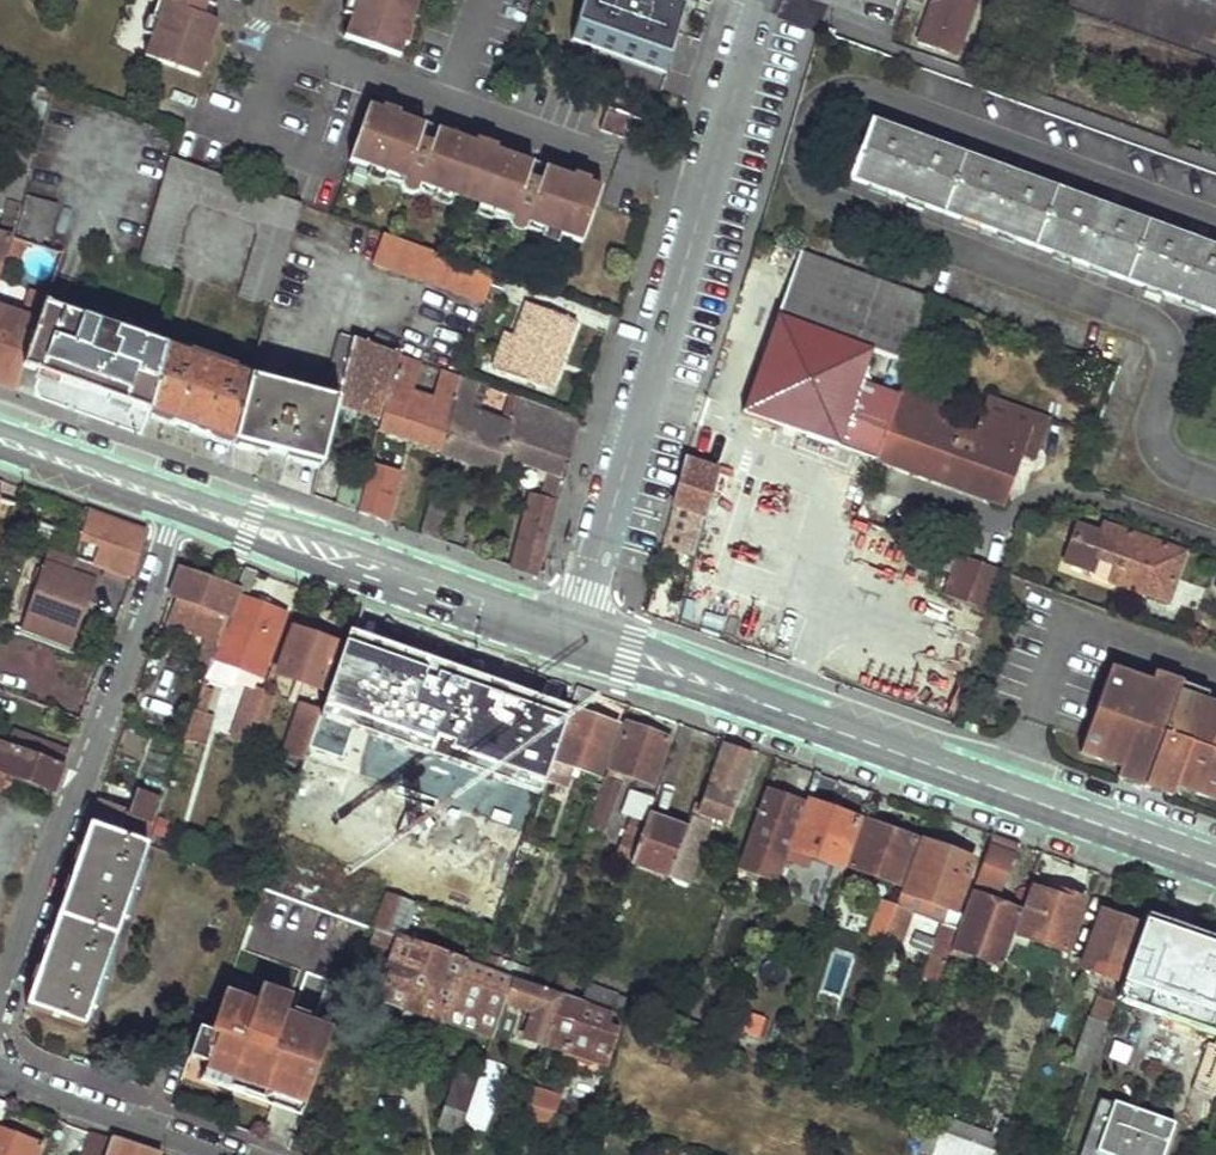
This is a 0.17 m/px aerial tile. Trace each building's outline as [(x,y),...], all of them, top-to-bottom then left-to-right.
[(146,57),(201,77),(204,66),(207,68),(213,50),(210,49),(218,27),(217,23),(213,20),(203,16),(209,2),(204,0),(156,0),(159,3),(163,5),(158,20),(165,23),(160,37),(153,35),(146,57)] [(349,0),(345,13),(352,15),(358,18),(362,5),(357,3),(349,0)] [(357,3),(362,5),(358,18),(352,15),(346,37),(399,55),(404,43),(408,45),(414,28),(410,26),(419,0),(358,0),(357,3)] [(584,0),(564,0),(559,14),(566,16),(625,37),(650,47),(655,49),(673,0),(595,0),(593,4),(584,0)] [(976,1),(973,0),(935,0),(920,42),(945,52),(950,38),(961,43),(976,1)] [(1213,10),(1181,0),(1060,0),(1201,45),(1213,10)] [(209,2),(203,16),(213,20),(218,5),(209,2)] [(625,37),(617,61),(642,70),(650,47),(625,37)] [(961,43),(950,38),(945,52),(956,55),(961,43)] [(386,176),(401,181),(401,182),(401,184),(402,188),(403,189),(407,190),(409,190),(410,190),(414,186),(435,193),(436,186),(454,193),(452,199),(476,208),(478,201),(496,208),(495,214),(510,219),(510,222),(510,224),(511,225),(514,227),(515,227),(515,228),(519,228),(519,227),(520,227),(521,227),(523,225),(523,224),(542,231),(545,224),(561,230),(558,236),(580,244),(600,187),(588,184),(589,179),(574,174),(571,177),(546,169),(545,174),(529,168),(531,164),(494,150),(494,146),(477,140),(474,144),(437,131),(436,136),(421,131),(423,126),(402,119),(397,116),(398,112),(384,107),(382,110),(378,111),(369,108),(350,163),(369,169),(371,164),(387,170),(386,176)] [(610,108),(603,130),(624,138),(632,116),(610,108)] [(423,126),(421,131),(436,136),(437,131),(439,127),(424,121),(423,126)] [(852,177),(1215,312),(1215,248),(871,121),(852,177)] [(0,221),(0,232),(14,236),(35,154),(12,148),(0,194),(0,204),(4,206),(0,221)] [(170,156),(138,259),(170,270),(187,213),(198,202),(255,221),(257,236),(239,296),(271,307),(300,203),(170,156)] [(531,164),(529,168),(545,174),(546,169),(547,165),(533,159),(531,164)] [(16,235),(41,242),(43,235),(50,237),(58,204),(27,196),(16,235)] [(6,258),(14,236),(0,232),(0,278),(6,258)] [(383,233),(372,264),(484,306),(494,273),(383,233)] [(23,264),(31,242),(14,236),(6,258),(23,264)] [(929,297),(796,248),(740,411),(875,459),(896,393),(859,380),(870,348),(907,362),(929,297)] [(578,323),(525,303),(513,337),(505,334),(498,353),(506,356),(500,372),(553,391),(578,323)] [(37,325),(23,366),(148,412),(164,348),(44,305),(38,323),(37,325)] [(16,388),(23,366),(37,325),(38,323),(0,309),(0,383),(16,388)] [(250,379),(234,442),(320,465),(340,387),(353,336),(341,333),(326,386),(276,373),(272,384),(250,379)] [(353,336),(340,387),(386,404),(400,353),(353,336)] [(164,348),(148,412),(234,442),(250,379),(218,368),(220,357),(206,353),(203,362),(164,348)] [(386,404),(379,432),(442,452),(461,377),(442,369),(434,399),(413,393),(421,362),(400,353),(386,404)] [(506,356),(498,353),(493,369),(500,372),(506,356)] [(461,377),(442,452),(499,470),(503,455),(518,398),(509,395),(503,420),(472,412),(480,384),(461,377)] [(896,393),(875,459),(1000,502),(1019,452),(1027,430),(982,413),(974,436),(942,425),(949,402),(900,384),(896,393)] [(518,398),(503,455),(548,472),(539,500),(532,497),(513,568),(540,577),(580,421),(518,398)] [(1045,419),(987,399),(982,413),(1027,430),(1019,452),(1032,457),(1045,419)] [(674,506),(704,517),(717,469),(685,458),(674,506)] [(371,467),(359,512),(387,522),(398,475),(371,467)] [(430,498),(421,534),(441,542),(452,503),(430,498)] [(695,557),(704,517),(674,506),(663,549),(695,557)] [(88,509),(78,558),(101,566),(134,579),(146,530),(116,519),(88,509)] [(1116,564),(1110,581),(1167,601),(1184,552),(1105,525),(1102,534),(1091,530),(1078,526),(1066,561),(1091,570),(1095,557),(1116,564)] [(470,539),(466,551),(477,554),(481,542),(479,541),(480,532),(474,530),(471,540),(470,539)] [(21,634),(69,651),(101,566),(78,558),(58,550),(54,563),(48,561),(21,634)] [(957,554),(944,593),(968,602),(981,564),(957,554)] [(1006,571),(982,563),(981,564),(968,602),(992,610),(1006,571)] [(236,589),(212,658),(262,675),(285,611),(248,597),(257,571),(244,566),(236,589)] [(180,569),(170,595),(179,598),(170,624),(199,634),(202,629),(209,632),(197,667),(207,670),(212,658),(236,589),(180,569)] [(4,627),(8,616),(0,613),(0,626),(4,627)] [(292,629),(277,673),(322,688),(337,643),(292,629)] [(1104,676),(1081,741),(1097,748),(1094,757),(1121,766),(1118,774),(1171,794),(1174,786),(1215,800),(1215,798),(1215,706),(1204,701),(1207,693),(1155,673),(1151,682),(1125,673),(1122,682),(1104,676)] [(264,690),(256,712),(264,714),(274,684),(266,681),(264,690)] [(250,684),(232,736),(245,741),(256,712),(264,690),(250,684)] [(574,709),(590,714),(598,693),(578,685),(574,699),(578,700),(574,709)] [(561,734),(553,757),(568,762),(602,774),(618,725),(590,714),(574,709),(578,700),(574,699),(561,734)] [(302,704),(293,733),(310,738),(320,710),(302,704)] [(194,709),(184,738),(203,744),(214,716),(194,709)] [(627,721),(590,825),(604,830),(622,780),(615,778),(618,769),(653,782),(670,736),(627,721)] [(16,730),(11,745),(64,765),(70,750),(16,730)] [(4,795),(11,775),(55,790),(64,765),(11,745),(0,742),(0,793),(4,795)] [(688,831),(672,876),(689,882),(712,814),(726,819),(750,752),(724,742),(703,805),(697,803),(688,831)] [(553,757),(544,783),(558,788),(568,762),(553,757)] [(628,822),(618,852),(634,858),(650,811),(655,796),(656,792),(632,784),(619,818),(628,822)] [(804,802),(764,788),(737,867),(777,880),(804,802)] [(89,825),(146,845),(161,801),(137,793),(130,812),(97,801),(89,825)] [(809,798),(793,844),(819,853),(817,859),(828,864),(829,860),(842,865),(859,816),(809,798)] [(633,862),(672,876),(688,831),(666,823),(669,818),(650,811),(634,858),(633,862)] [(868,819),(851,866),(900,883),(916,836),(868,819)] [(88,825),(25,1007),(81,1025),(94,988),(101,990),(106,973),(101,972),(126,900),(132,902),(138,884),(131,882),(146,845),(89,825),(88,825)] [(989,849),(978,879),(1002,888),(1019,842),(992,833),(986,849),(989,849)] [(922,838),(905,888),(965,908),(968,899),(982,859),(922,838)] [(1021,910),(1010,940),(1026,945),(1029,937),(1064,949),(1082,897),(1060,889),(1032,879),(1030,885),(1021,910)] [(884,899),(872,930),(885,935),(896,904),(884,899)] [(959,924),(951,947),(1001,965),(1010,940),(1021,910),(994,901),(991,907),(968,899),(965,908),(959,924)] [(896,904),(885,935),(898,939),(908,908),(896,904)] [(1103,909),(1083,965),(1122,979),(1142,923),(1103,909)] [(945,919),(927,969),(941,975),(951,947),(959,924),(945,919)] [(361,940),(394,952),(399,936),(375,926),(367,923),(361,940)] [(394,952),(378,996),(494,1037),(507,1003),(516,977),(492,969),(479,964),(405,937),(399,936),(394,952)] [(484,951),(479,964),(492,969),(496,956),(484,951)] [(516,977),(507,1003),(536,1012),(526,1039),(549,1047),(550,1043),(567,995),(516,977)] [(261,985),(259,992),(289,1003),(291,995),(261,985)] [(590,986),(584,1002),(613,1012),(618,996),(590,986)] [(255,1002),(224,990),(209,1032),(198,1028),(188,1058),(206,1064),(200,1081),(226,1090),(229,1084),(265,1098),(266,1095),(269,1086),(304,1098),(329,1029),(285,1012),(289,1003),(259,992),(255,1002)] [(550,1043),(608,1064),(624,1016),(613,1012),(584,1002),(567,995),(550,1043)] [(618,996),(613,1012),(624,1016),(629,1000),(618,996)] [(1080,1011),(1062,1062),(1089,1071),(1113,1003),(1097,997),(1090,1016),(1080,1011)] [(461,1069),(441,1123),(461,1131),(480,1077),(461,1069)] [(269,1086),(266,1095),(301,1107),(304,1098),(269,1086)] [(534,1089),(523,1120),(546,1128),(558,1098),(534,1089)] [(1082,1154),(1163,1154),(1175,1120),(1102,1096),(1082,1154)] [(949,1112),(944,1128),(1000,1147),(1010,1117),(997,1112),(992,1127),(949,1112)] [(934,1154),(1012,1154),(1013,1152),(1000,1147),(944,1128),(943,1127),(934,1154)] [(40,1145),(0,1131),(0,1154),(36,1154),(40,1145)] [(85,1154),(103,1154),(108,1139),(93,1133),(85,1154)] [(108,1139),(103,1154),(153,1154),(108,1139)]
